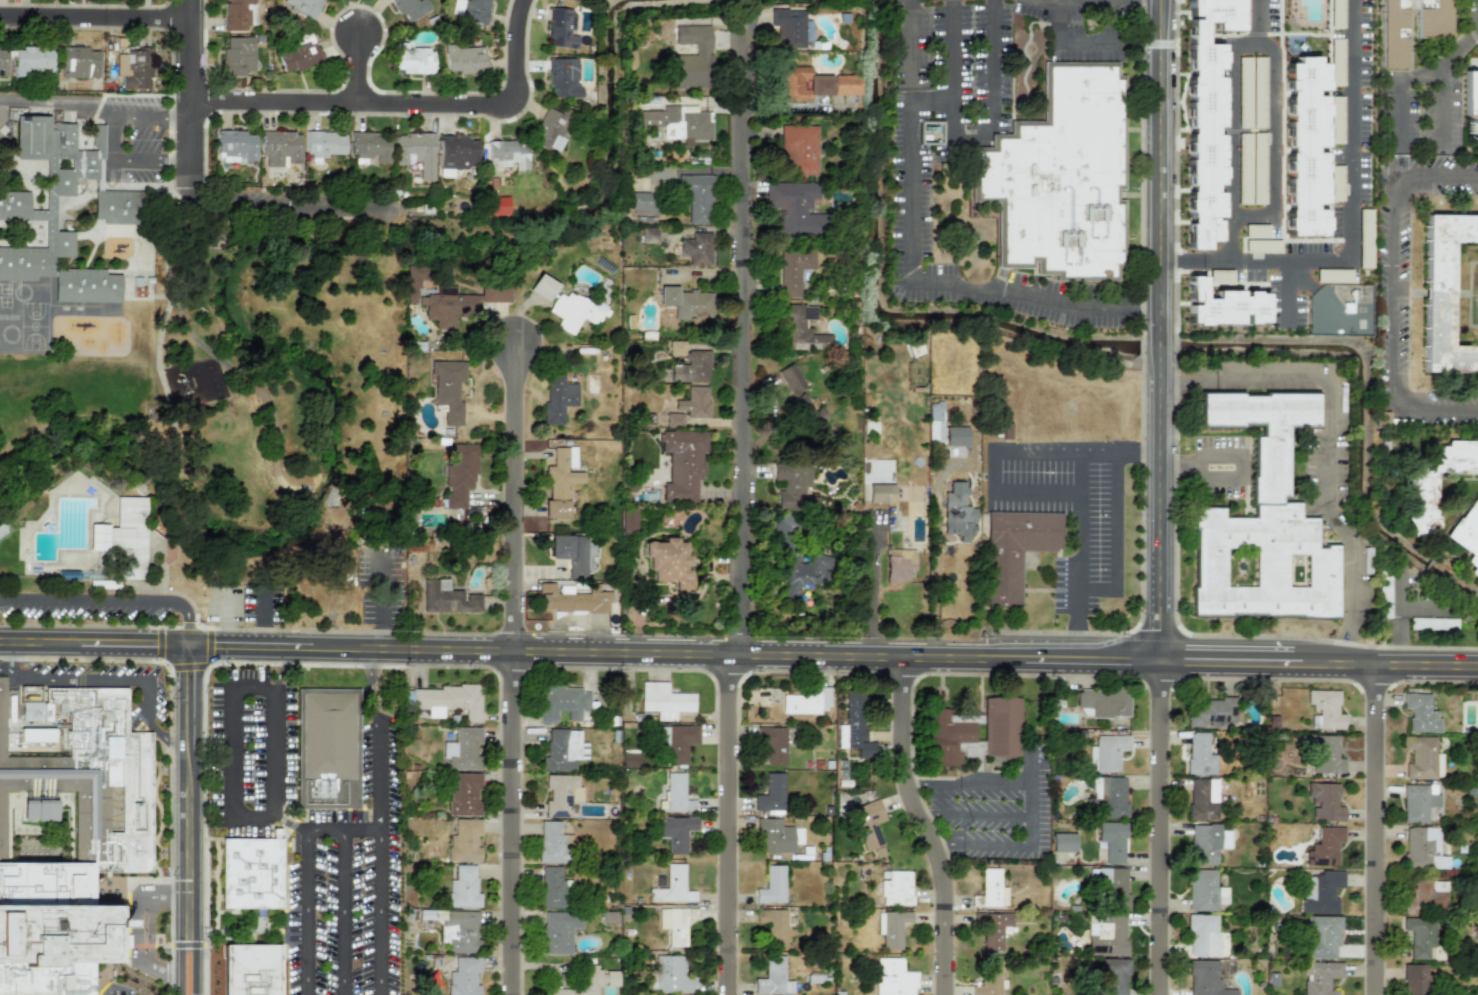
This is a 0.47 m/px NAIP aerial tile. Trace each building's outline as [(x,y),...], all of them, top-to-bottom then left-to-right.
[(223,30),(249,29),(248,10),(253,10),(253,0),(227,0),(227,3),(222,3),(223,30)] [(321,0),(283,0),(282,2),(290,6),(288,10),(311,21),(321,0)] [(398,15),(402,13),(407,22),(429,10),(423,0),(389,0),(398,15)] [(488,0),(467,0),(453,0),(450,16),(484,23),(488,0)] [(1207,250),(1207,242),(1222,241),(1222,135),(1211,135),(1211,127),(1219,127),(1219,77),(1212,77),(1211,69),(1221,69),(1221,43),(1202,44),(1202,22),(1214,22),(1214,31),(1239,31),(1239,0),(1187,0),(1187,17),(1188,250),(1207,250)] [(1406,68),(1406,9),(1415,9),(1415,36),(1452,36),(1452,0),(1383,0),(1383,68),(1406,68)] [(548,47),(576,48),(577,33),(575,33),(576,8),(549,7),(548,47)] [(804,48),(805,10),(770,9),(769,26),(776,26),(776,47),(804,48)] [(675,88),(712,89),(712,25),(675,25),(674,44),(695,44),(695,55),(675,55),(675,88)] [(318,63),(312,33),(291,37),(294,49),(277,52),(281,70),(318,63)] [(253,36),(226,37),(226,48),(222,48),(223,77),(243,76),(243,71),(254,70),(253,36)] [(433,73),(434,49),(407,49),(407,43),(394,43),(393,72),(433,73)] [(14,76),(26,76),(26,71),(52,71),(52,47),(14,47),(14,76)] [(445,73),(483,72),(482,47),(445,48),(445,73)] [(61,77),(98,78),(98,51),(87,51),(87,48),(61,48),(61,77)] [(115,51),(115,77),(120,77),(120,89),(151,89),(151,69),(154,69),(154,50),(115,51)] [(548,86),(551,86),(552,97),(581,97),(581,86),(577,86),(576,57),(547,58),(548,86)] [(1265,128),(1265,57),(1237,58),(1238,128),(1265,128)] [(1288,237),(1324,236),(1323,207),(1325,207),(1325,153),(1311,153),(1311,147),(1326,147),(1325,96),(1312,97),(1312,91),(1326,91),(1326,64),(1316,64),(1316,57),(1295,57),(1296,63),(1286,63),(1288,237)] [(779,67),(779,101),(810,101),(810,95),(832,95),(833,76),(810,75),(811,67),(779,67)] [(1048,67),(1048,127),(1015,126),(1015,140),(996,140),(996,153),(976,153),(976,196),(1003,196),(1002,262),(1027,262),(1027,257),(1040,257),(1040,270),(1058,270),(1058,277),(1113,277),(1113,264),(1118,264),(1118,205),(1110,205),(1110,183),(1119,183),(1119,80),(1112,80),(1112,67),(1048,67)] [(1475,116),(1475,118),(1477,118),(1477,81),(1477,71),(1464,71),(1463,115),(1475,116)] [(860,95),(861,76),(834,75),(834,95),(860,95)] [(571,119),(545,108),(530,142),(546,150),(548,147),(556,151),(571,119)] [(16,186),(0,186),(0,220),(45,220),(45,247),(0,248),(0,280),(54,279),(54,257),(73,257),(73,232),(55,232),(55,196),(74,196),(74,179),(91,179),(101,189),(101,151),(74,151),(73,123),(50,123),(50,118),(15,118),(15,160),(46,160),(47,222),(16,186)] [(817,126),(780,125),(779,154),(784,154),(784,174),(816,175),(817,126)] [(255,162),(256,134),(244,134),(244,130),(218,130),(217,161),(255,162)] [(281,167),(281,156),(287,156),(287,163),(299,163),(300,132),(261,131),(261,156),(265,156),(265,167),(281,167)] [(344,154),(345,132),(305,131),(305,157),(326,157),(326,154),(344,154)] [(388,163),(388,132),(350,132),(350,154),(354,154),(354,164),(365,164),(365,156),(376,156),(375,163),(388,163)] [(433,133),(394,133),(394,162),(419,163),(418,180),(432,180),(433,133)] [(1265,133),(1237,134),(1238,204),(1265,204),(1265,133)] [(477,136),(439,135),(438,177),(451,177),(452,168),(477,168),(477,136)] [(486,141),(487,166),(513,165),(514,170),(527,169),(526,139),(486,141)] [(711,175),(677,175),(677,192),(688,192),(688,223),(711,224),(711,175)] [(764,208),(779,208),(779,234),(810,235),(811,183),(765,182),(764,208)] [(94,191),(93,224),(134,225),(135,191),(94,191)] [(656,213),(657,193),(631,192),(630,212),(656,213)] [(1426,215),(1423,370),(1477,372),(1477,347),(1453,346),(1455,245),(1477,245),(1477,216),(1426,215)] [(640,242),(657,243),(657,231),(641,231),(640,242)] [(711,264),(710,235),(679,236),(680,256),(688,256),(688,265),(711,264)] [(778,297),(800,297),(801,270),(815,270),(815,250),(780,249),(778,297)] [(528,291),(548,302),(557,284),(538,274),(528,291)] [(1213,291),(1213,298),(1202,299),(1202,275),(1187,275),(1187,324),(1241,324),(1241,323),(1263,323),(1263,291),(1213,291)] [(510,301),(510,284),(480,284),(480,294),(454,295),(454,286),(435,286),(435,294),(425,294),(425,320),(434,320),(434,329),(454,329),(453,314),(479,314),(479,301),(510,301)] [(710,291),(678,291),(678,286),(659,286),(659,308),(673,308),(673,317),(710,317),(710,291)] [(581,318),(597,326),(606,310),(559,287),(546,312),(559,318),(554,327),(572,336),(581,318)] [(782,305),(782,349),(832,349),(832,334),(807,335),(807,320),(816,320),(816,305),(782,305)] [(668,355),(682,355),(683,341),(668,341),(668,355)] [(707,382),(708,351),(683,351),(683,364),(669,364),(669,381),(707,382)] [(189,404),(225,397),(217,358),(180,366),(189,404)] [(464,361),(430,361),(430,374),(434,374),(434,411),(443,411),(443,426),(462,426),(462,401),(457,401),(457,383),(464,383),(464,361)] [(777,370),(790,396),(804,389),(791,363),(777,370)] [(544,376),(543,424),(561,424),(561,406),(576,406),(576,383),(563,383),(563,377),(544,376)] [(683,426),(683,417),(709,418),(709,386),(686,385),(686,400),(673,399),(673,411),(665,411),(665,426),(683,426)] [(806,429),(827,417),(821,407),(813,411),(803,393),(790,399),(806,429)] [(1195,615),(1336,614),(1335,547),(1317,547),(1316,518),(1300,518),(1299,500),(1286,501),(1285,426),(1317,426),(1317,393),(1199,394),(1200,427),(1242,427),(1242,424),(1261,423),(1261,436),(1252,436),(1253,518),(1224,518),(1223,508),(1194,508),(1195,615)] [(967,446),(967,426),(944,427),(945,446),(967,446)] [(705,431),(659,431),(659,453),(668,453),(668,482),(662,482),(662,501),(696,502),(696,477),(705,478),(705,431)] [(1435,472),(1477,471),(1477,440),(1445,441),(1445,446),(1434,446),(1435,463),(1406,463),(1408,527),(1411,527),(1411,536),(1437,536),(1435,472)] [(444,508),(465,508),(465,488),(475,488),(475,444),(450,444),(450,465),(445,465),(445,490),(444,490),(444,508)] [(568,519),(568,483),(583,483),(583,472),(567,472),(567,467),(575,467),(576,446),(553,446),(552,466),(547,466),(546,500),(544,500),(543,518),(568,519)] [(810,464),(773,463),(772,485),(776,485),(776,510),(817,511),(818,497),(804,496),(805,487),(809,487),(810,464)] [(942,534),(959,534),(959,542),(968,543),(968,535),(975,535),(975,507),(964,506),(965,482),(949,481),(948,492),(943,492),(942,534)] [(893,484),(868,484),(868,503),(894,503),(893,484)] [(1470,554),(1464,562),(1472,568),(1468,573),(1477,580),(1477,489),(1445,538),(1470,554)] [(636,509),(622,509),(621,529),(636,530),(636,509)] [(1060,512),(988,512),(987,588),(982,588),(982,604),(989,604),(989,607),(1021,607),(1021,551),(1059,552),(1060,512)] [(568,578),(586,578),(586,568),(597,568),(597,543),(587,543),(587,535),(550,534),(550,559),(568,559),(568,578)] [(644,541),(644,558),(648,558),(648,571),(652,571),(651,581),(673,582),(673,590),(692,590),(692,568),(689,568),(690,555),(686,555),(686,542),(677,542),(677,537),(664,537),(664,541),(644,541)] [(886,582),(908,582),(908,570),(915,570),(914,549),(886,549),(886,582)] [(449,579),(424,578),(423,611),(479,613),(480,592),(448,591),(449,579)] [(608,612),(608,591),(599,591),(599,583),(588,583),(587,593),(578,593),(578,586),(557,586),(557,583),(540,582),(539,611),(608,612)] [(1457,619),(1410,617),(1410,629),(1456,630),(1457,619)] [(656,721),(675,721),(675,712),(694,712),(694,693),(667,693),(668,683),(641,682),(640,711),(656,712),(656,721)] [(411,689),(411,709),(427,709),(427,718),(442,718),(442,709),(465,709),(465,722),(479,723),(480,685),(440,685),(440,690),(411,689)] [(782,694),(781,714),(830,715),(830,687),(813,687),(813,694),(782,694)] [(91,963),(114,963),(114,949),(131,948),(130,934),(126,933),(126,918),(115,919),(115,904),(95,905),(91,902),(92,898),(92,895),(92,872),(151,871),(151,734),(128,733),(127,688),(17,690),(16,761),(83,759),(82,784),(102,783),(102,788),(121,788),(121,833),(92,835),(90,863),(0,864),(0,994),(92,994),(91,963)] [(539,724),(555,724),(555,712),(567,712),(566,721),(581,722),(581,712),(587,712),(587,689),(539,688),(539,724)] [(358,808),(358,690),(297,689),(296,808),(358,808)] [(1344,729),(1344,714),(1338,714),(1338,691),(1308,690),(1308,713),(1311,714),(1311,729),(1344,729)] [(1129,718),(1129,693),(1077,692),(1076,708),(1090,708),(1090,717),(1129,718)] [(837,748),(857,749),(856,758),(873,758),(873,742),(865,742),(866,693),(845,693),(844,725),(837,725),(837,748)] [(1440,733),(1440,718),(1431,718),(1431,694),(1403,693),(1402,709),(1409,709),(1408,732),(1440,733)] [(1020,697),(984,697),(983,757),(1019,757),(1020,697)] [(1234,722),(1235,701),(1187,701),(1187,727),(1218,728),(1219,722),(1234,722)] [(961,767),(961,758),(982,758),(982,741),(974,741),(974,713),(933,712),(932,767),(961,767)] [(686,765),(686,744),(698,744),(698,726),(660,725),(659,742),(668,742),(668,764),(686,765)] [(477,770),(478,745),(480,745),(481,728),(454,727),(454,743),(444,742),(443,769),(477,770)] [(786,727),(762,727),(762,765),(786,766),(786,727)] [(574,772),(574,760),(586,760),(587,743),(579,743),(579,730),(548,729),(547,771),(574,772)] [(1188,774),(1216,774),(1215,754),(1208,755),(1208,732),(1187,732),(1188,774)] [(1338,735),(1310,736),(1310,774),(1344,773),(1343,758),(1338,758),(1338,735)] [(1119,772),(1119,750),(1129,751),(1129,736),(1095,736),(1095,747),(1089,746),(1089,760),(1094,760),(1094,772),(1119,772)] [(1442,754),(1435,754),(1435,737),(1410,737),(1410,763),(1406,763),(1405,779),(1441,779),(1442,754)] [(638,755),(622,754),(621,767),(638,767),(638,755)] [(448,815),(477,816),(478,790),(480,790),(481,774),(455,773),(455,790),(449,789),(448,815)] [(685,800),(684,773),(665,773),(666,811),(695,811),(695,799),(685,800)] [(784,773),(765,773),(765,795),(754,795),(754,811),(784,810),(784,773)] [(579,775),(546,775),(545,790),(549,790),(549,800),(545,800),(544,817),(570,818),(570,802),(579,802),(579,775)] [(1092,777),(1092,799),(1100,799),(1100,818),(1126,819),(1127,778),(1092,777)] [(1217,779),(1189,779),(1189,820),(1217,820),(1217,779)] [(1344,822),(1344,806),(1338,806),(1338,783),(1308,783),(1308,805),(1312,805),(1312,821),(1344,822)] [(1403,822),(1427,822),(1427,807),(1438,807),(1439,793),(1435,793),(1435,785),(1403,785),(1403,822)] [(56,821),(57,799),(23,798),(22,820),(56,821)] [(875,824),(885,820),(878,799),(851,808),(865,852),(873,849),(875,857),(885,854),(875,824)] [(685,855),(686,830),(696,831),(697,817),(658,817),(658,838),(668,838),(668,854),(685,855)] [(781,818),(758,819),(758,852),(793,852),(793,844),(797,844),(797,826),(781,826),(781,818)] [(480,819),(448,819),(449,862),(478,862),(478,836),(481,836),(480,819)] [(539,821),(539,863),(564,863),(564,845),(571,845),(571,835),(560,835),(560,821),(539,821)] [(1104,863),(1125,864),(1125,823),(1098,822),(1097,842),(1105,842),(1104,863)] [(1192,825),(1191,865),(1216,866),(1216,848),(1230,849),(1230,831),(1220,831),(1220,825),(1192,825)] [(1344,827),(1318,827),(1317,844),(1307,844),(1306,865),(1337,866),(1338,842),(1344,842),(1344,827)] [(1447,869),(1448,856),(1438,855),(1439,828),(1405,827),(1404,868),(1447,869)] [(1076,852),(1076,834),(1052,834),(1052,852),(1076,852)] [(222,839),(282,839),(282,909),(222,909),(222,839)] [(685,864),(666,864),(666,889),(648,889),(648,901),(695,902),(695,891),(684,890),(685,864)] [(480,908),(480,893),(475,893),(476,865),(455,865),(455,879),(448,879),(448,907),(480,908)] [(754,889),(755,903),(784,902),(784,865),(765,865),(766,889),(754,889)] [(540,867),(541,908),(563,908),(562,866),(540,867)] [(1001,868),(982,869),(982,906),(1007,906),(1007,887),(1001,887),(1001,868)] [(1127,868),(1095,868),(1095,880),(1106,881),(1105,909),(1127,909),(1127,868)] [(1227,887),(1215,887),(1216,870),(1188,869),(1188,911),(1218,911),(1218,904),(1227,904),(1227,887)] [(911,906),(912,871),(887,871),(887,876),(881,876),(881,905),(911,906)] [(1344,871),(1320,871),(1320,876),(1302,876),(1303,913),(1337,913),(1337,898),(1334,898),(1333,888),(1344,888),(1344,871)] [(1446,881),(1404,881),(1405,913),(1446,912),(1446,881)] [(686,946),(686,919),(697,919),(697,908),(658,909),(658,930),(667,930),(667,947),(686,946)] [(786,947),(785,909),(756,909),(756,923),(768,923),(768,947),(786,947)] [(447,954),(478,953),(477,911),(446,911),(447,954)] [(570,955),(571,929),(581,929),(582,913),(543,912),(542,954),(570,955)] [(901,950),(901,923),(912,922),(912,912),(883,912),(883,950),(901,950)] [(1003,950),(1002,926),(1012,926),(1012,913),(973,914),(973,924),(985,923),(986,931),(983,931),(984,950),(1003,950)] [(1218,956),(1218,915),(1189,914),(1188,956),(1218,956)] [(1339,916),(1307,916),(1306,959),(1338,959),(1339,916)] [(1428,960),(1428,948),(1434,948),(1434,919),(1402,918),(1402,931),(1411,931),(1410,959),(1428,960)] [(283,946),(283,994),(224,994),(224,946),(283,946)] [(695,993),(696,977),(685,977),(685,956),(655,956),(654,992),(695,993)] [(793,981),(784,981),(784,957),(766,956),(765,979),(754,979),(754,994),(789,994),(793,994),(793,981)] [(455,957),(455,971),(448,971),(447,994),(479,994),(479,986),(475,985),(476,974),(480,974),(480,958),(455,957)] [(916,972),(903,972),(903,958),(876,958),(876,994),(915,994),(916,972)] [(1098,958),(1097,994),(1127,994),(1128,959),(1098,958)] [(1236,989),(1217,989),(1218,961),(1189,960),(1189,994),(1236,994),(1236,989)] [(1342,962),(1303,962),(1303,978),(1303,994),(1337,994),(1337,991),(1329,990),(1329,978),(1342,978),(1342,962)] [(1403,965),(1403,994),(1428,994),(1427,964),(1403,965)] [(549,994),(596,994),(597,987),(617,987),(618,971),(598,971),(598,965),(581,965),(581,989),(549,989),(549,994)]
